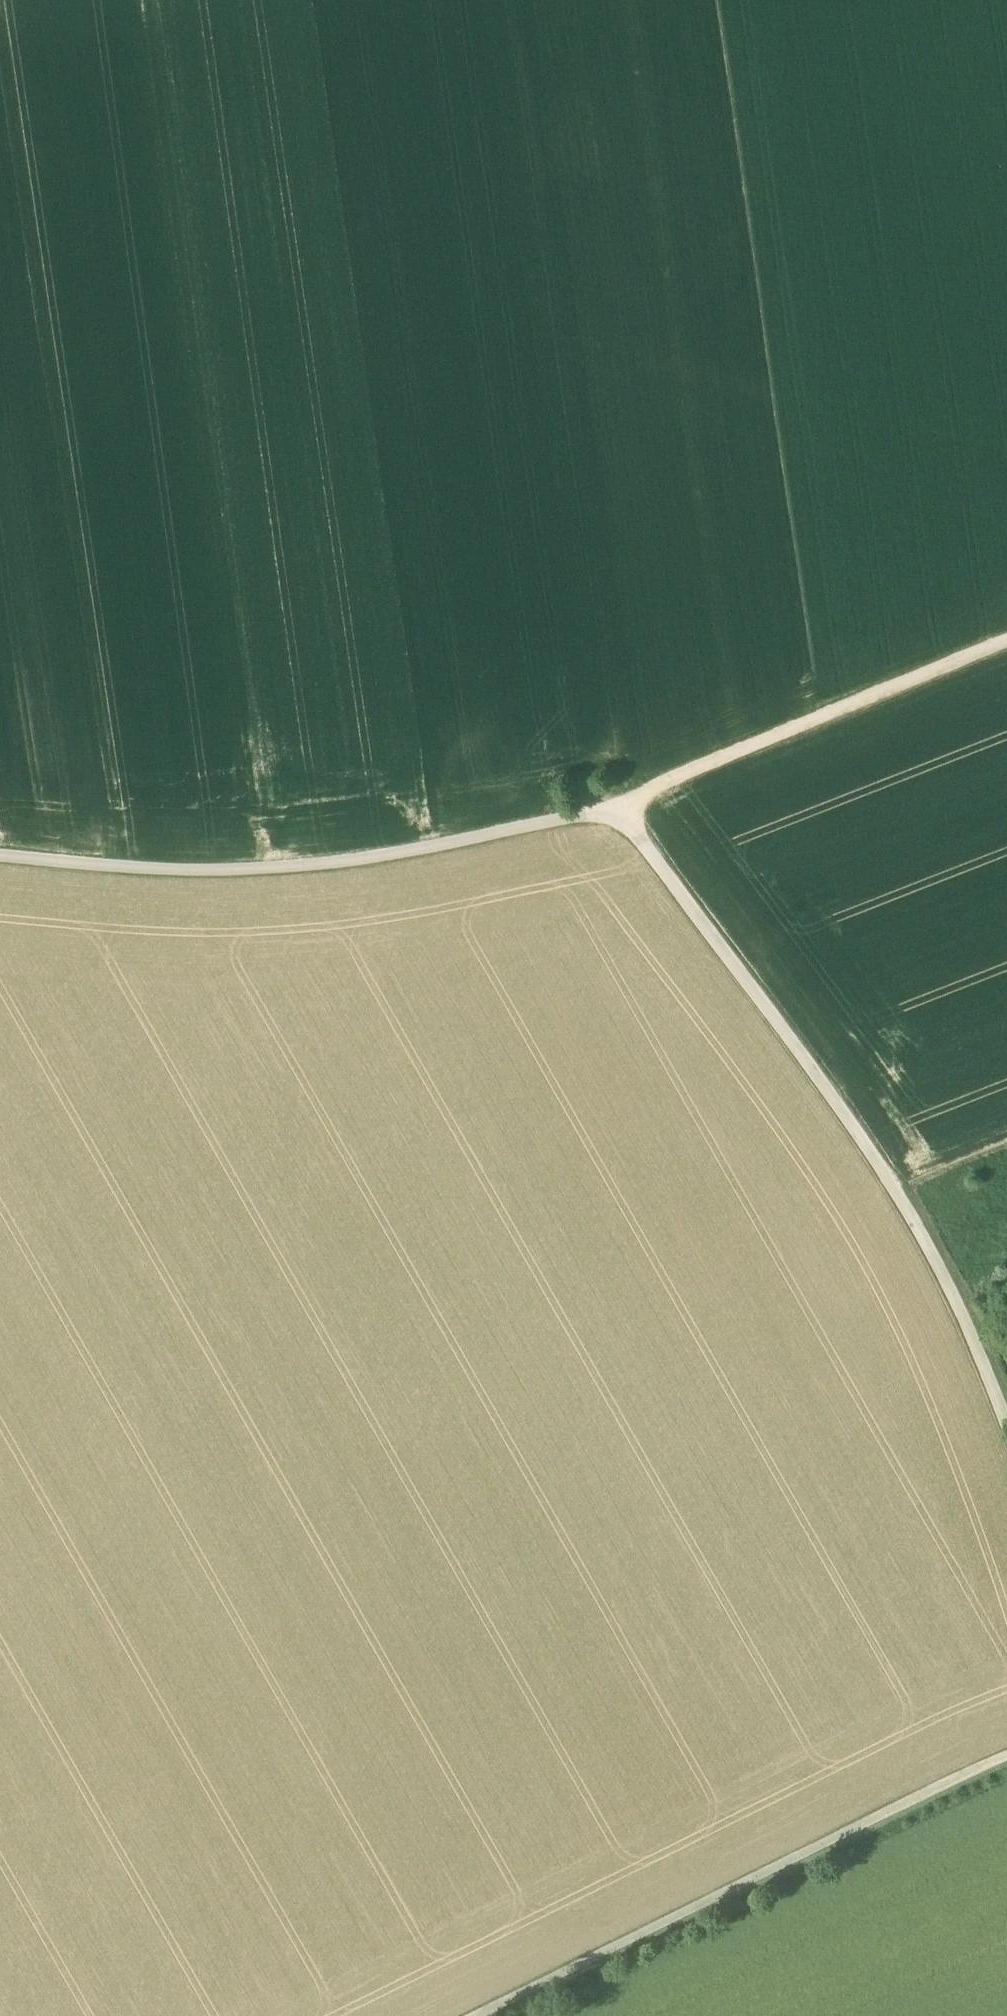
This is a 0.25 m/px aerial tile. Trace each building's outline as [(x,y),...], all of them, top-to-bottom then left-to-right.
[(575,792),(570,795),(574,803),(579,800),(575,792)]
